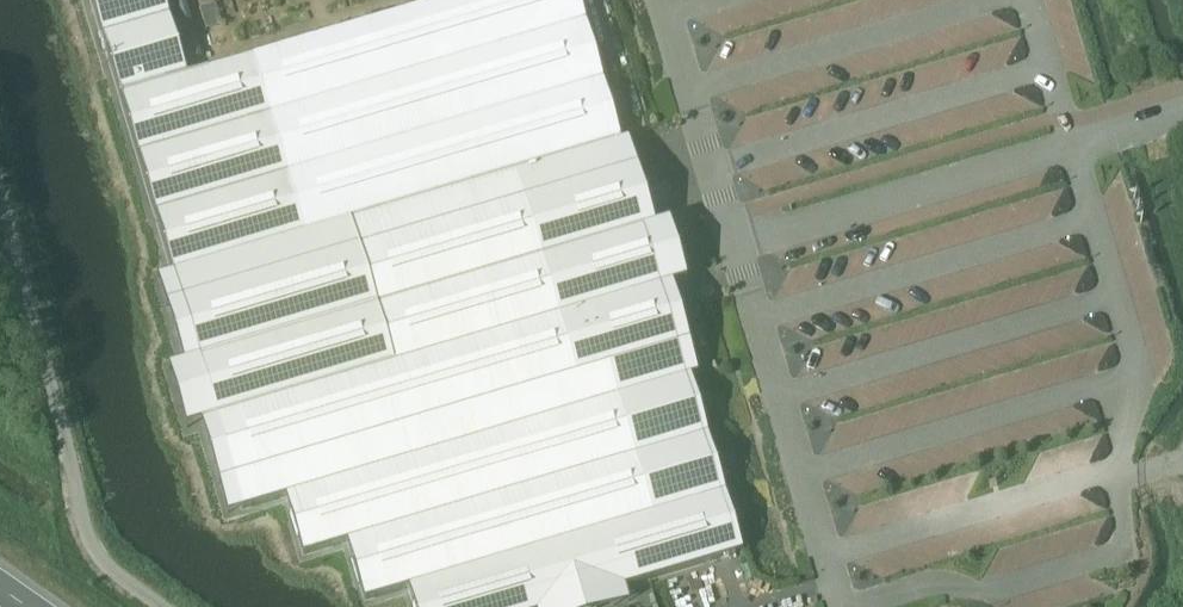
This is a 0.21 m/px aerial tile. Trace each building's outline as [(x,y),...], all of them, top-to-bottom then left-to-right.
[(241,510),(285,497),(303,556),(347,543),(364,601),(408,588),(414,606),(559,606),(734,555),(656,292),(671,287),(653,226),(638,231),(570,0),(444,0),(187,76),(164,0),(90,0),(241,510)]
